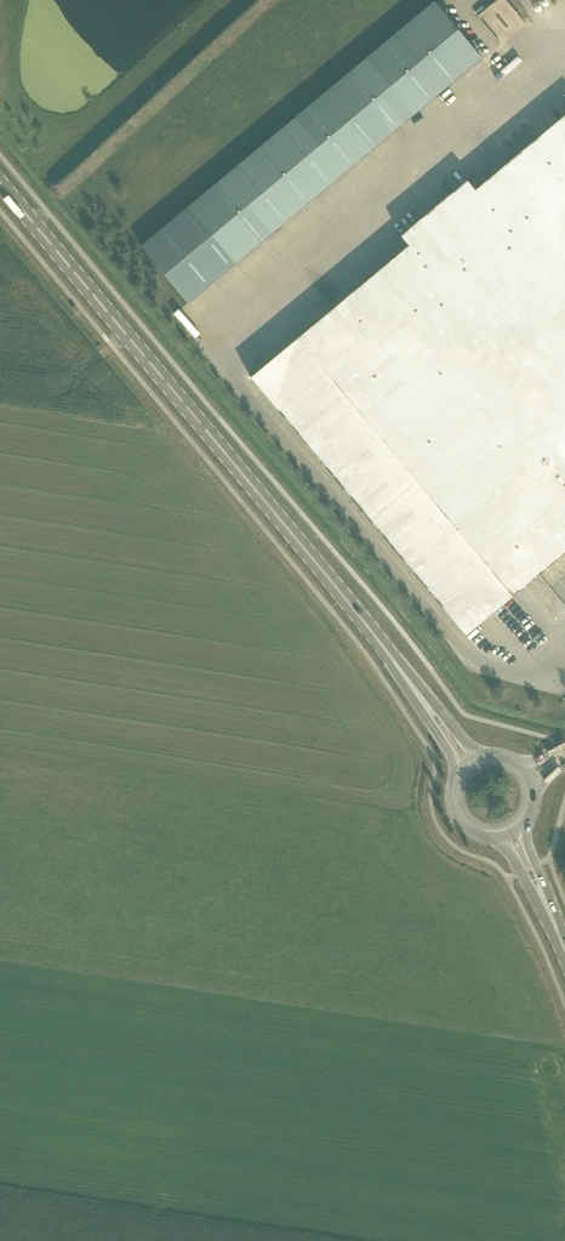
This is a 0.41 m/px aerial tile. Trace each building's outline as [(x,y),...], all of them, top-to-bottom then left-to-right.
[(188,302),(235,263),(235,264),(482,58),(434,1),(188,207),(141,246),(188,302)] [(297,338),(251,377),(466,635),(512,596),(564,552),(564,115),(549,128),(533,109),(504,133),(521,152),(475,190),(467,180),(401,236),(409,245),(297,338)]
